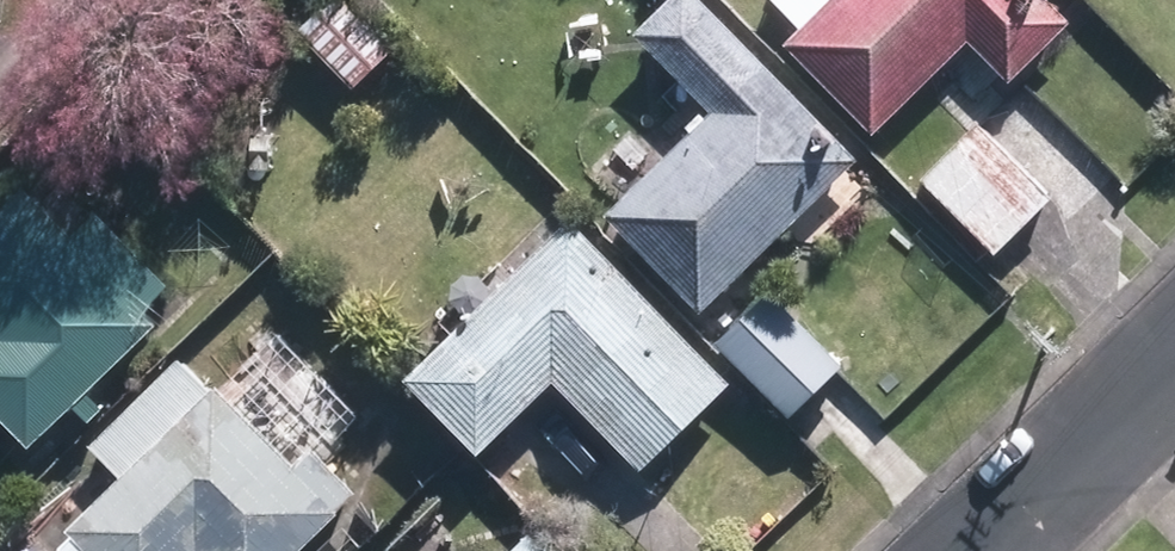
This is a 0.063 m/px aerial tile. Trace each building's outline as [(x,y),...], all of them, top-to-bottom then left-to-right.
[(314,27),(360,77),(396,45),(354,0),(343,0),(314,27)] [(637,215),(720,301),(866,161),(710,0),(699,0),(665,33),(743,113),(637,215)] [(822,47),(896,122),(990,30),(1027,68),(1073,23),(1051,0),(870,0),(822,47)] [(985,123),(927,182),(1000,253),(1058,193),(985,123)] [(44,205),(0,248),(0,318),(1,320),(0,321),(0,409),(39,448),(164,324),(44,205)] [(497,442),(578,364),(665,452),(738,382),(589,230),(435,380),(497,442)] [(768,295),(726,338),(799,409),(841,367),(768,295)] [(101,531),(121,550),(214,550),(225,540),(236,550),(299,550),(358,493),(328,463),(312,479),(233,400),(101,531)] [(494,550),(534,550),(514,531),(494,550)]
